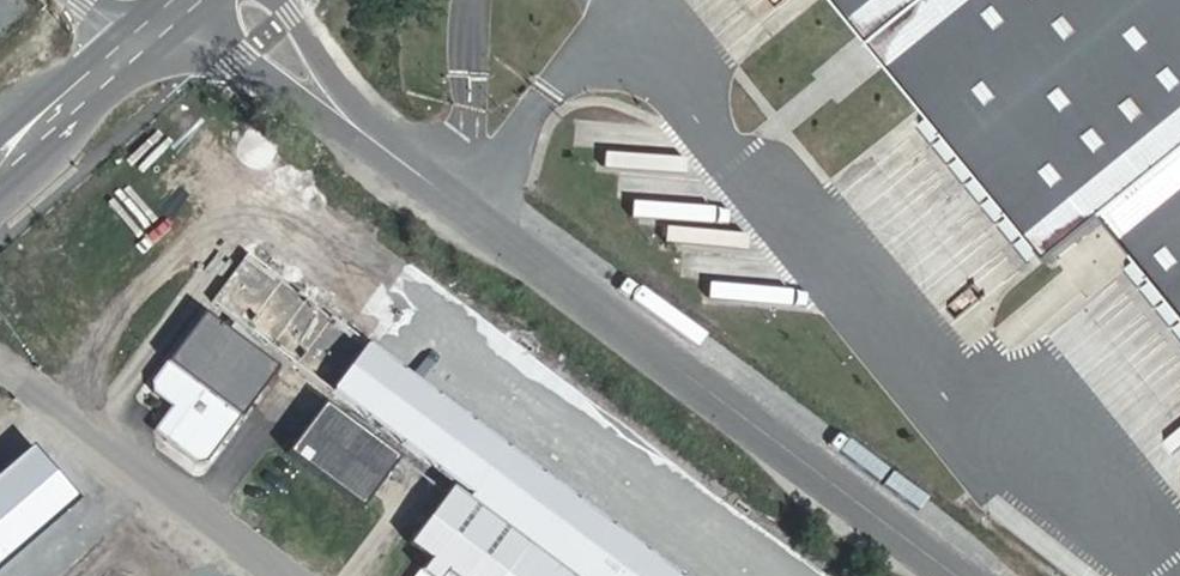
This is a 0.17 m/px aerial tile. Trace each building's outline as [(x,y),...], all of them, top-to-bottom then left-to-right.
[(933,118),(1043,253),(1053,265),(1108,221),(1179,310),(1179,0),(837,0),(933,118)] [(1029,264),(1043,253),(933,118),(919,129),(1029,264)] [(206,461),(275,370),(203,317),(154,383),(156,396),(168,407),(156,421),(157,428),(161,440),(185,458),(193,463),(206,461)] [(324,405),(288,452),(361,507),(371,494),(378,484),(397,458),(324,405)] [(0,474),(0,566),(78,499),(34,445),(0,474)] [(443,499),(427,521),(419,532),(407,549),(428,564),(419,575),(420,575),(548,575),(443,499)]
